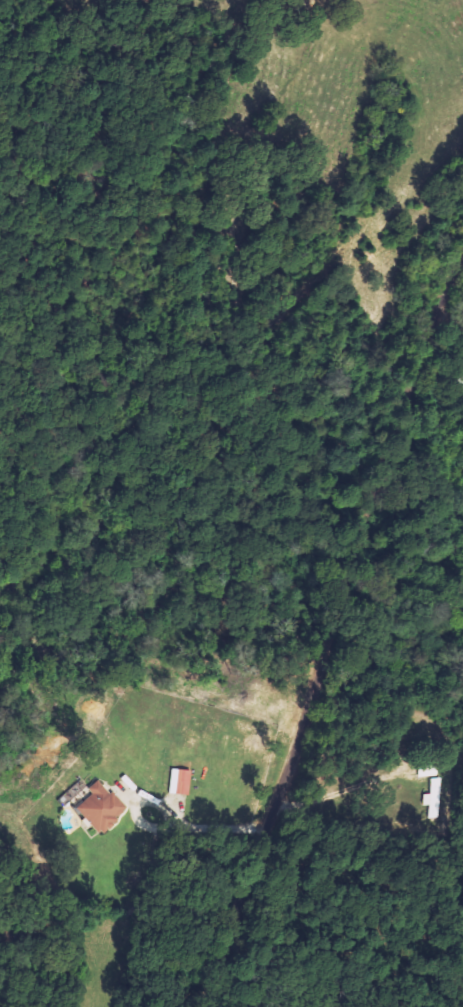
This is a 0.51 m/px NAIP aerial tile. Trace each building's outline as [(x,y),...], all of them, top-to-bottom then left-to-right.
[(424,778),(441,775),(440,765),(422,767),(424,778)] [(79,807),(102,835),(130,812),(103,778),(91,789),(95,794),(79,807)] [(436,795),(431,795),(432,805),(437,805),(438,818),(448,818),(446,778),(435,779),(436,795)]
